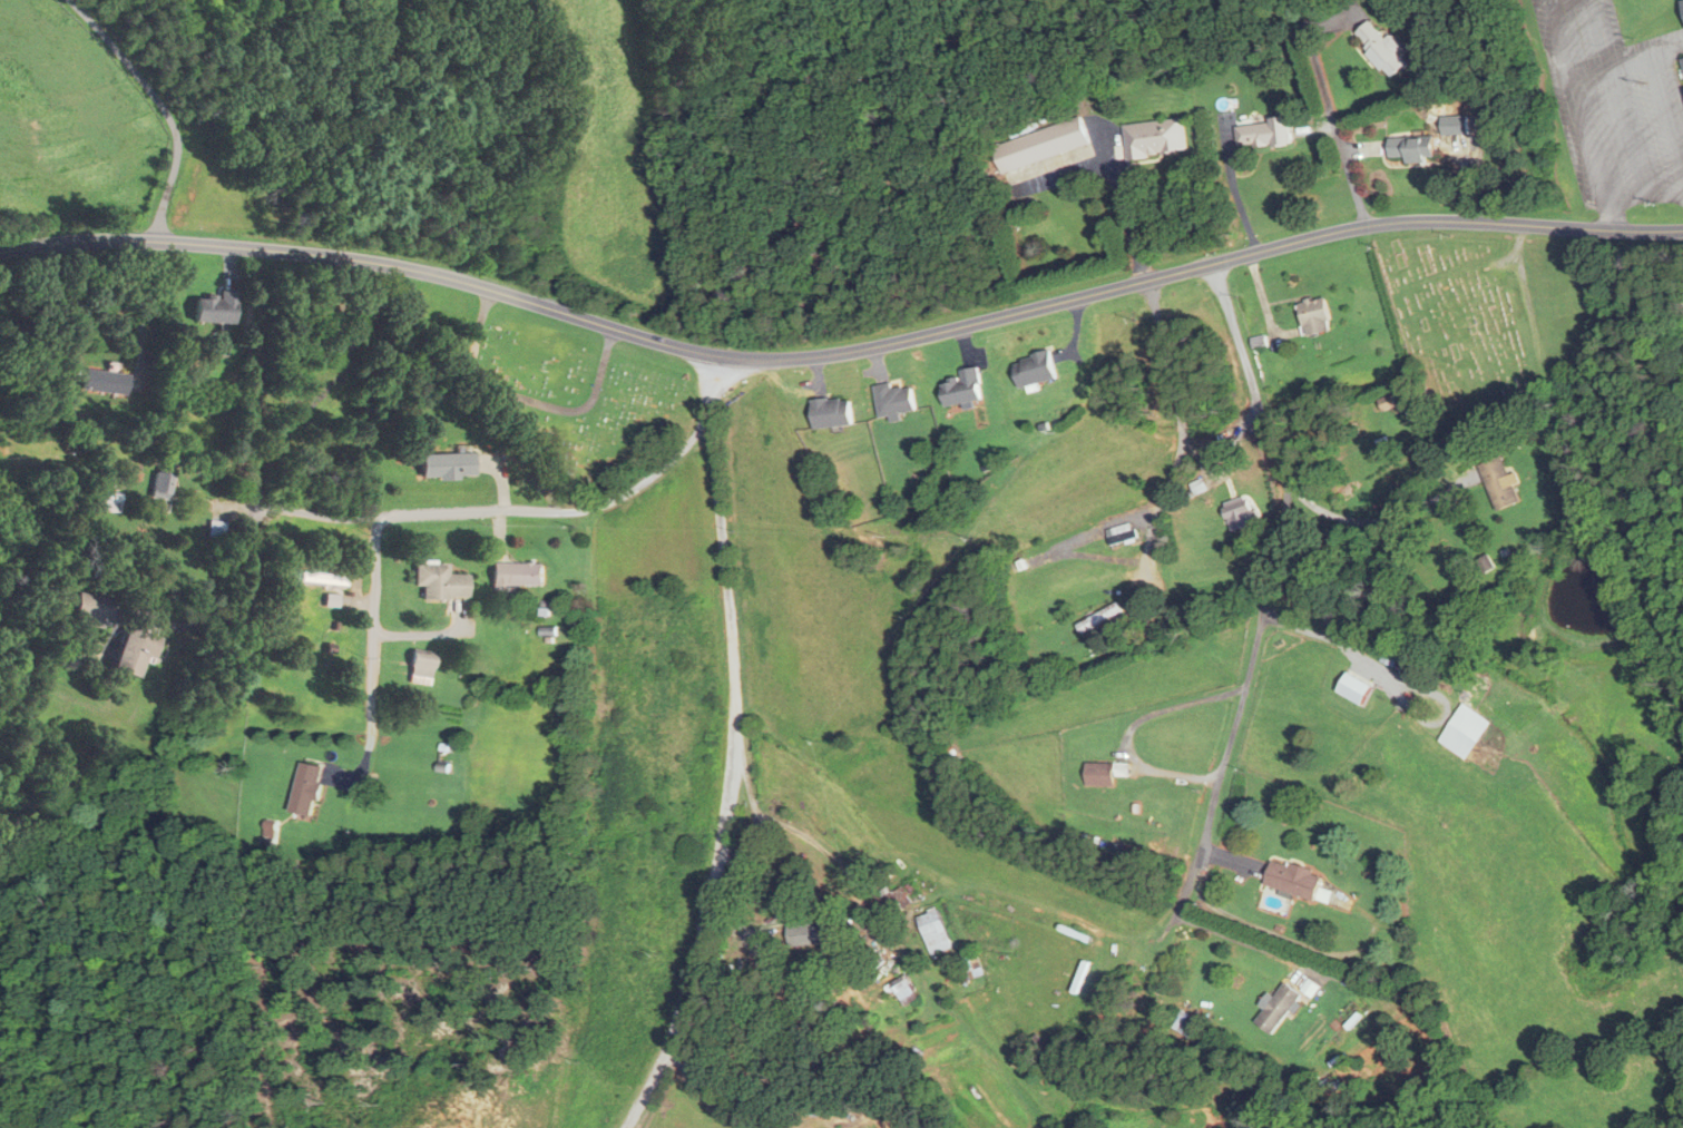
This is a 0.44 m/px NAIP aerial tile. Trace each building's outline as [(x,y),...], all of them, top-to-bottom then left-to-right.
[(1386,39),(1369,20),(1352,35),(1391,79),(1408,63),(1397,51),(1403,46),(1392,34),(1386,39)] [(1467,116),(1440,116),(1440,134),(1467,134),(1467,116)] [(1089,146),(1082,118),(992,144),(1000,172),(1089,146)] [(1123,125),(1126,159),(1185,153),(1182,118),(1123,125)] [(1233,124),(1236,149),(1290,143),(1287,118),(1233,124)] [(1388,138),(1388,157),(1405,157),(1405,162),(1435,162),(1435,138),(1388,138)] [(234,291),(217,291),(216,300),(193,300),(193,323),(233,324),(234,291)] [(1298,302),(1305,336),(1331,331),(1324,297),(1298,302)] [(1019,388),(1056,378),(1049,351),(1012,361),(1019,388)] [(941,383),(945,406),(983,399),(977,367),(959,370),(961,379),(941,383)] [(126,396),(130,376),(86,368),(82,388),(126,396)] [(911,386),(891,390),(890,382),(873,385),(879,420),(899,416),(898,413),(915,410),(911,386)] [(1383,412),(1399,407),(1395,394),(1379,399),(1383,412)] [(851,425),(849,397),(811,400),(812,427),(851,425)] [(420,454),(421,479),(474,479),(473,454),(420,454)] [(1477,465),(1497,511),(1520,501),(1500,455),(1477,465)] [(173,473),(154,470),(150,498),(169,500),(173,473)] [(1230,532),(1256,524),(1248,496),(1222,504),(1230,532)] [(224,538),(225,522),(209,521),(208,537),(224,538)] [(1110,545),(1134,540),(1130,523),(1106,528),(1110,545)] [(467,599),(467,575),(446,575),(446,563),(413,564),(413,587),(421,587),(421,600),(467,599)] [(491,588),(542,588),(542,563),(491,563),(491,588)] [(346,577),(299,572),(298,582),(345,587),(346,577)] [(115,597),(80,592),(75,624),(110,629),(115,597)] [(1120,612),(1115,603),(1075,625),(1080,633),(1120,612)] [(152,638),(123,630),(111,672),(140,680),(152,638)] [(1394,667),(1401,651),(1386,645),(1379,661),(1394,667)] [(433,652),(411,650),(407,683),(429,686),(433,652)] [(1438,742),(1466,759),(1473,747),(1493,759),(1513,725),(1465,696),(1438,742)] [(321,766),(298,763),(291,814),(314,817),(321,766)] [(1112,763),(1084,763),(1084,786),(1112,786),(1112,763)] [(1315,900),(1322,873),(1270,860),(1263,887),(1315,900)] [(909,906),(906,889),(878,895),(882,912),(909,906)] [(916,916),(931,955),(952,948),(938,908),(916,916)] [(787,920),(787,945),(825,945),(825,920),(787,920)] [(970,978),(983,974),(974,952),(962,957),(970,978)] [(890,983),(902,1003),(917,995),(904,975),(890,983)] [(1255,1021),(1271,1034),(1301,996),(1284,982),(1255,1021)] [(1172,1027),(1191,1038),(1197,1027),(1185,1021),(1189,1015),(1181,1011),(1172,1027)]
